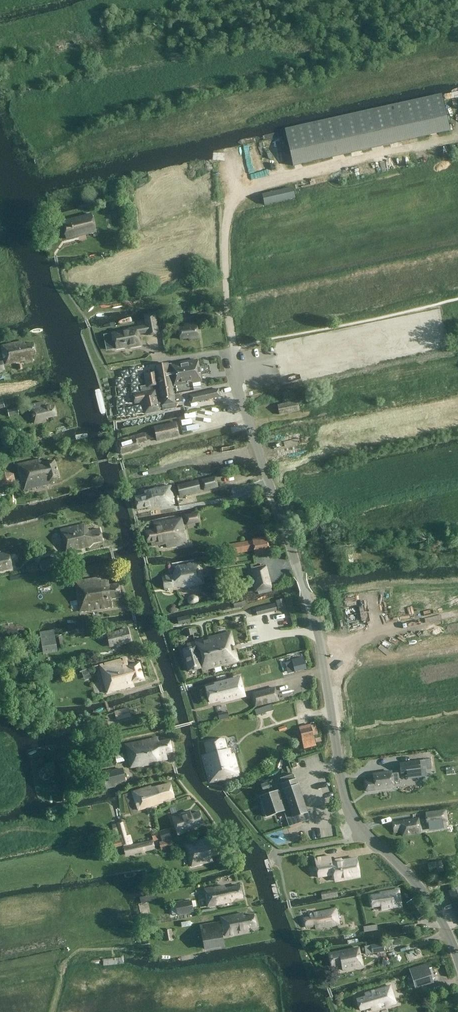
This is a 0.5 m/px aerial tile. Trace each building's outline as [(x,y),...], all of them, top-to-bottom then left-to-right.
[(449,131),(442,100),(286,135),(293,165),(449,131)] [(292,188),(262,195),(265,205),(294,198),(292,188)] [(66,239),(95,231),(91,214),(61,221),(66,239)] [(128,330),(111,333),(112,341),(114,341),(115,349),(128,346),(129,347),(141,345),(139,334),(147,333),(147,336),(159,333),(157,320),(158,320),(157,312),(143,314),(146,326),(128,329),(128,330)] [(198,338),(196,323),(184,325),(184,327),(178,328),(179,339),(188,338),(188,340),(198,338)] [(24,341),(2,346),(5,363),(23,360),(24,362),(32,360),(31,354),(35,353),(33,343),(24,345),(24,341)] [(162,410),(176,408),(175,403),(182,401),(181,396),(179,396),(178,393),(193,391),(192,383),(201,381),(200,375),(206,374),(204,365),(199,366),(198,360),(167,365),(167,363),(156,365),(157,370),(144,373),(147,385),(142,386),(141,386),(142,392),(133,394),(135,403),(142,401),(145,413),(159,410),(159,409),(162,408),(162,410)] [(218,389),(189,395),(191,403),(219,396),(218,389)] [(279,414),(298,410),(296,401),(277,405),(279,414)] [(44,408),(42,402),(27,405),(28,412),(30,412),(33,425),(47,421),(47,418),(56,416),(53,405),(44,408)] [(17,407),(7,409),(8,414),(9,416),(18,414),(17,407)] [(157,440),(178,436),(175,422),(154,427),(157,440)] [(226,434),(236,431),(234,425),(225,428),(226,434)] [(137,443),(146,440),(144,433),(117,441),(121,454),(138,448),(137,443)] [(50,483),(50,480),(59,478),(54,460),(44,463),(39,461),(38,459),(17,465),(24,490),(50,483)] [(2,492),(11,488),(5,473),(0,476),(0,487),(2,492)] [(203,490),(217,486),(214,477),(201,480),(203,490)] [(200,492),(197,480),(176,485),(179,497),(200,492)] [(137,509),(147,507),(147,508),(173,504),(170,486),(144,491),(145,495),(135,497),(137,509)] [(185,516),(186,524),(198,521),(197,514),(185,516)] [(155,530),(145,531),(147,543),(150,542),(151,546),(165,543),(166,547),(186,543),(181,518),(153,523),(155,530)] [(84,523),(61,528),(66,551),(89,546),(93,542),(103,540),(100,528),(89,530),(84,523)] [(269,554),(266,536),(251,539),(251,540),(226,545),(228,555),(253,550),(254,556),(269,554)] [(8,552),(0,554),(0,568),(11,566),(8,552)] [(56,556),(41,560),(43,568),(58,565),(56,556)] [(199,562),(179,566),(177,566),(175,568),(173,572),(172,575),(162,576),(164,588),(171,586),(176,586),(182,586),(187,586),(203,583),(199,562)] [(25,564),(27,572),(35,571),(34,563),(25,564)] [(254,592),(272,587),(266,565),(250,570),(253,583),(252,583),(254,592)] [(75,582),(79,611),(112,606),(110,598),(120,596),(118,584),(108,585),(107,579),(100,581),(100,578),(75,582)] [(285,599),(275,601),(277,609),(287,607),(285,599)] [(274,603),(255,608),(256,615),(276,611),(274,603)] [(187,615),(176,618),(177,624),(186,622),(186,623),(189,623),(187,615)] [(53,629),(39,632),(43,655),(57,652),(53,629)] [(127,629),(114,632),(106,634),(109,646),(130,640),(127,629)] [(195,642),(201,668),(202,670),(238,661),(230,632),(208,638),(208,640),(203,641),(202,639),(194,641),(195,642)] [(183,649),(189,671),(201,668),(195,642),(190,643),(191,647),(183,649)] [(301,656),(286,660),(289,670),(305,666),(301,656)] [(125,658),(99,665),(106,692),(132,686),(131,682),(142,679),(138,663),(127,666),(125,658)] [(217,684),(217,686),(205,689),(209,703),(221,700),(221,701),(243,696),(239,678),(217,684)] [(255,706),(277,700),(274,687),(252,693),(255,706)] [(299,701),(291,704),(294,711),(302,708),(299,701)] [(252,709),(254,718),(267,716),(266,707),(252,709)] [(128,708),(114,712),(116,719),(130,716),(128,708)] [(299,727),(303,745),(314,742),(310,725),(299,727)] [(165,752),(172,751),(169,739),(158,741),(157,737),(125,744),(130,768),(157,763),(156,761),(166,759),(165,752)] [(228,748),(226,749),(223,738),(205,743),(208,754),(203,755),(209,782),(238,775),(233,754),(230,755),(228,748)] [(425,759),(398,763),(400,773),(426,769),(425,759)] [(122,768),(111,770),(111,769),(101,771),(105,789),(114,787),(113,784),(125,781),(122,768)] [(364,781),(366,790),(393,787),(392,783),(399,782),(398,773),(391,774),(391,771),(373,773),(373,779),(364,781)] [(287,801),(280,802),(283,810),(288,826),(309,819),(306,811),(307,811),(296,780),(294,774),(280,779),(281,784),(283,789),(287,801)] [(137,809),(139,809),(152,804),(155,804),(162,802),(161,800),(173,797),(169,783),(157,787),(150,787),(149,785),(132,792),(137,809)] [(265,816),(283,810),(280,802),(287,801),(283,789),(278,791),(278,790),(259,797),(265,816)] [(426,823),(445,820),(444,810),(425,812),(426,823)] [(171,817),(177,836),(196,830),(195,828),(204,825),(199,811),(190,814),(189,811),(171,817)] [(418,818),(392,822),(393,832),(401,830),(402,835),(420,832),(418,818)] [(125,846),(132,844),(130,834),(126,835),(123,823),(122,821),(118,822),(119,827),(121,835),(125,846)] [(119,835),(121,835),(119,827),(118,822),(116,822),(116,824),(111,825),(113,829),(115,836),(119,835)] [(308,822),(285,827),(288,838),(295,836),(297,843),(307,840),(306,834),(303,835),(303,832),(308,831),(311,841),(318,839),(316,829),(310,830),(308,822)] [(157,830),(160,838),(168,836),(166,827),(157,830)] [(154,850),(152,843),(152,841),(159,840),(157,833),(150,835),(151,840),(131,845),(122,847),(125,857),(134,855),(154,850)] [(121,835),(119,835),(120,836),(108,840),(111,849),(123,846),(123,847),(125,846),(121,835)] [(210,856),(222,853),(217,836),(206,838),(206,839),(185,844),(191,865),(211,860),(210,856)] [(160,840),(161,848),(173,846),(172,839),(160,840)] [(330,855),(314,858),(318,877),(333,874),(334,881),(359,876),(356,858),(331,862),(330,855)] [(429,873),(443,870),(441,861),(427,863),(429,873)] [(447,877),(436,879),(437,885),(448,883),(447,877)] [(230,899),(242,896),(239,885),(223,888),(222,886),(207,890),(211,906),(231,902),(230,899)] [(450,896),(457,893),(457,887),(448,891),(450,896)] [(321,900),(338,897),(336,889),(320,892),(321,900)] [(401,906),(399,889),(379,892),(379,894),(369,895),(371,907),(380,906),(381,909),(401,906)] [(183,902),(183,900),(175,902),(177,916),(194,913),(191,900),(183,902)] [(417,902),(410,907),(418,919),(425,914),(417,902)] [(315,926),(315,929),(339,925),(336,909),(309,914),(310,917),(304,918),(306,927),(315,926)] [(221,917),(224,935),(248,931),(247,927),(255,926),(253,915),(243,917),(242,913),(221,917)] [(220,922),(200,926),(203,945),(204,951),(224,947),(220,922)] [(172,939),(172,936),(171,929),(163,930),(165,941),(172,939)] [(370,945),(371,953),(383,951),(382,943),(370,945)] [(328,954),(331,966),(341,964),(342,970),(362,966),(358,948),(328,954)] [(416,948),(399,953),(402,963),(419,957),(416,948)] [(123,957),(102,958),(103,965),(124,963),(123,957)] [(408,968),(410,972),(415,989),(433,983),(427,963),(408,968)] [(390,985),(364,993),(365,996),(356,999),(359,1010),(363,1009),(364,1011),(368,1011),(372,1011),(371,1010),(395,1002),(390,985)]
